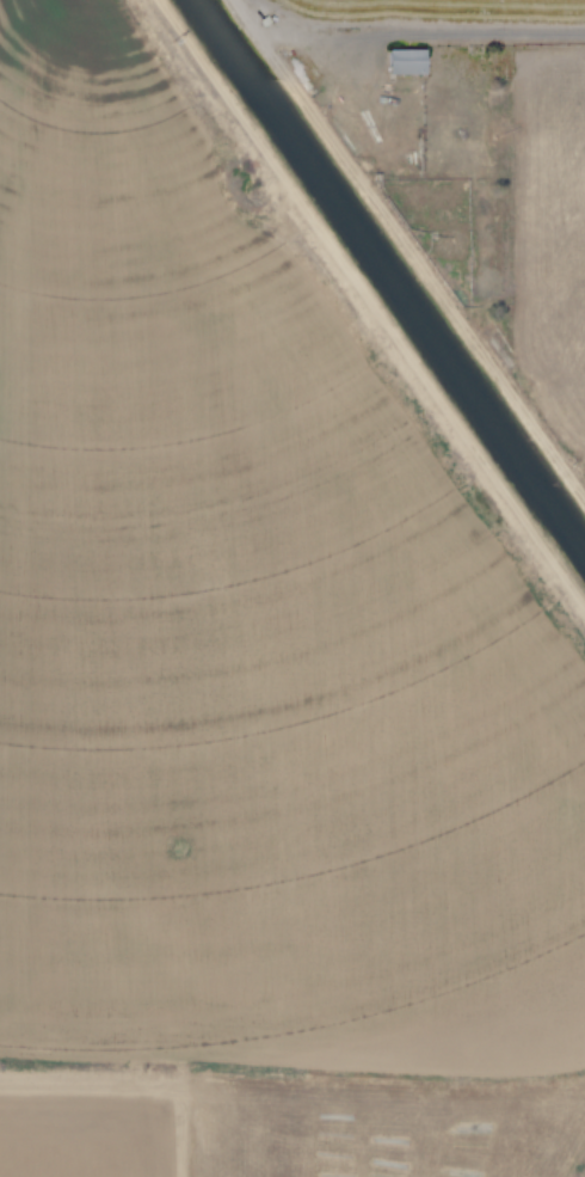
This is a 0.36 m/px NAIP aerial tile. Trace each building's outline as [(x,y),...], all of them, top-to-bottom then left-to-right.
[(381,73),(420,73),(420,48),(381,48),(381,73)]
